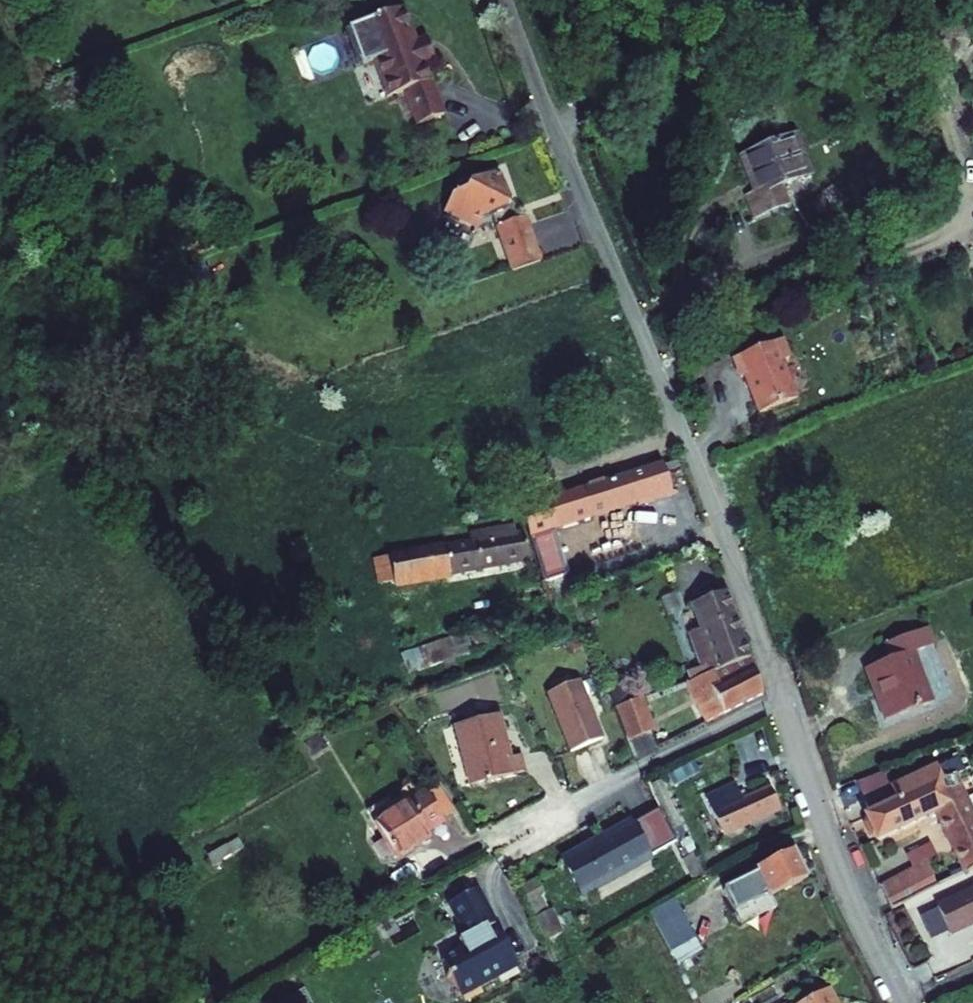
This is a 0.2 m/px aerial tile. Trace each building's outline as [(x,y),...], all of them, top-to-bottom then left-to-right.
[(391,25),(410,18),(406,6),(386,13),(391,25)] [(418,40),(410,18),(391,25),(386,13),(350,27),(363,64),(374,60),(388,96),(404,90),(416,123),(445,113),(427,64),(437,61),(428,37),(418,40)] [(805,131),(752,152),(766,190),(758,193),(763,204),(770,201),(775,212),(802,201),(793,180),(819,170),(805,131)] [(442,197),(433,221),(469,238),(470,234),(484,230),(496,262),(529,250),(517,217),(504,223),(496,226),(491,212),(497,204),(490,185),(482,182),(458,190),(456,198),(450,200),(442,197)] [(497,204),(491,212),(496,226),(504,223),(497,204)] [(529,250),(496,262),(501,276),(534,264),(529,250)] [(787,330),(738,349),(745,368),(750,366),(764,403),(802,389),(787,351),(795,349),(787,330)] [(596,493),(529,515),(555,580),(572,573),(561,547),(557,548),(549,530),(684,488),(678,467),(611,488),(609,484),(595,489),(596,493)] [(409,555),(392,558),(396,585),(535,560),(530,535),(517,537),(516,530),(504,533),(503,528),(476,532),(478,541),(430,550),(428,539),(407,543),(409,555)] [(730,590),(694,604),(700,620),(735,602),(730,590)] [(755,654),(735,602),(700,620),(703,626),(718,663),(704,668),(696,672),(699,678),(755,654)] [(889,654),(866,662),(885,715),(933,697),(914,647),(930,641),(922,620),(882,635),(889,654)] [(703,626),(689,631),(704,668),(718,663),(703,626)] [(420,645),(424,663),(456,656),(452,637),(420,645)] [(767,688),(755,654),(699,678),(718,714),(767,688)] [(585,676),(553,688),(575,747),(607,735),(585,676)] [(644,694),(624,703),(639,733),(659,723),(644,694)] [(511,707),(466,717),(480,776),(534,765),(529,747),(517,750),(510,723),(514,722),(511,707)] [(956,758),(901,784),(908,798),(873,814),(868,817),(873,825),(871,830),(874,836),(878,838),(943,806),(972,867),(972,793),(956,758)] [(736,780),(715,791),(733,825),(783,800),(772,777),(742,792),(736,780)] [(440,784),(428,791),(443,817),(454,810),(440,784)] [(901,784),(867,801),(873,814),(908,798),(901,784)] [(426,788),(377,816),(397,852),(433,832),(430,827),(444,819),(443,817),(428,791),(426,788)] [(636,818),(570,855),(591,891),(656,854),(636,818)] [(812,871),(797,843),(760,863),(761,867),(729,884),(747,919),(782,900),(776,890),(812,871)] [(570,855),(567,857),(587,893),(591,891),(570,855)] [(893,906),(943,883),(932,860),(882,883),(893,906)] [(542,876),(526,884),(532,896),(548,888),(542,876)] [(469,992),(526,960),(511,934),(502,938),(494,924),(502,919),(483,885),(455,900),(473,932),(466,936),(472,946),(450,958),(469,992)] [(944,901),(955,926),(972,919),(972,888),(944,901)] [(681,897),(656,911),(664,926),(689,912),(681,897)] [(919,910),(929,938),(943,933),(933,905),(919,910)] [(555,906),(540,913),(552,936),(566,929),(555,906)] [(689,912),(664,926),(678,951),(703,937),(689,912)] [(788,1002),(843,1002),(831,980),(788,1002)]
